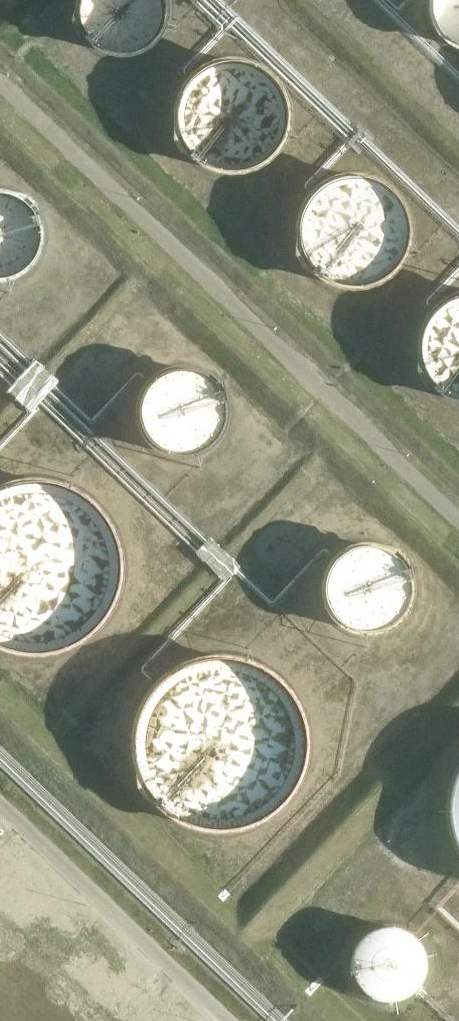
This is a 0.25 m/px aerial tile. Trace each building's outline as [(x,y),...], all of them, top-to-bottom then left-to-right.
[(164,12),(164,5),(162,0),(78,0),(77,2),(76,10),(76,18),(78,27),(82,35),(88,42),(94,48),(102,52),(109,55),(118,56),(126,56),(136,53),(143,50),(151,44),(157,36),(161,29),(163,20),(164,12)] [(426,1),(427,11),(430,19),(434,27),(439,34),(444,38),(452,43),(458,45),(458,0),(427,0),(426,1)] [(283,128),(284,116),(283,106),(280,96),(275,86),(269,78),(260,71),(251,66),(241,63),(233,62),(220,62),(211,65),(201,70),(192,77),(184,86),(179,95),(176,105),(175,114),(176,126),(179,136),(183,145),(190,154),(198,160),(206,165),(217,169),(228,171),(238,170),(248,168),(258,163),(267,156),(275,148),(280,138),(283,128)] [(404,236),(405,226),(404,215),(401,205),(396,196),(390,189),(383,182),(374,177),(363,173),(352,171),(343,172),(331,175),(322,179),(314,185),(306,194),(300,204),(297,215),(296,224),(296,235),(299,245),(303,253),(310,263),(318,270),(328,276),(336,279),(347,281),(360,280),(371,277),(381,271),(388,265),(396,257),(401,247),(404,236)] [(34,234),(34,227),(32,221),(29,213),(24,207),(18,201),(12,198),(3,194),(0,194),(0,275),(5,274),(9,272),(16,269),(22,264),(27,258),(31,252),(34,243),(34,234)] [(457,295),(446,300),(438,306),(430,315),(425,324),(422,335),(421,346),(421,355),(424,365),(428,374),(435,383),(442,390),(450,395),(458,398),(458,294),(457,295)] [(216,420),(217,412),(216,405),(214,397),(210,390),(205,384),(200,379),(192,375),(184,372),(177,372),(170,372),(162,374),(156,377),(149,382),(143,388),(139,396),(136,403),(135,411),(136,419),(138,426),(142,434),(147,441),(152,445),(159,449),(167,452),(175,453),(185,452),(192,449),(200,445),(204,442),(210,434),(213,428),(216,420)] [(123,564),(123,556),(121,547),(119,538),(117,531),(113,523),(108,515),(103,509),(97,502),(91,496),(85,492),(71,484),(63,481),(55,479),(48,478),(37,477),(21,478),(6,482),(0,485),(0,643),(3,644),(18,649),(33,651),(42,650),(51,649),(58,648),(68,644),(82,637),(89,632),(97,625),(108,612),(116,598),(119,591),(121,580),(123,564)] [(407,594),(407,585),(406,577),(404,570),(401,563),(395,556),(391,552),(383,547),(375,544),(368,543),(360,544),(353,545),(346,548),(338,554),(331,561),(327,568),(324,577),(323,584),(324,593),(326,600),(329,607),(334,614),(340,620),(347,624),(356,627),(363,628),(370,627),(381,625),(389,620),(395,615),(400,610),(404,601),(407,594)] [(302,758),(304,741),(302,725),(300,717),(297,709),(293,701),(290,694),(285,688),(278,680),(270,673),(264,669),(250,661),(235,657),(228,656),(219,655),(207,656),(199,657),(185,661),(170,669),(164,673),(156,680),(146,693),(141,701),(138,708),(133,723),(131,740),(131,749),(132,756),(134,765),(137,772),(140,780),(144,787),(148,793),(155,801),(163,808),(169,813),(184,821),(199,826),(208,827),(217,828),(226,827),(235,826),(251,821),(266,813),(272,808),(279,801),(284,796),(290,787),(297,774),(300,765),(302,758)] [(454,773),(449,789),(448,804),(448,812),(449,821),(453,837),(457,845),(458,849),(458,765),(454,773)] [(421,966),(422,958),(421,951),(419,945),(416,938),(411,933),(406,928),(401,925),(393,923),(387,922),(379,922),(372,924),(366,927),(361,931),(355,937),(352,943),(349,950),(348,958),(349,964),(350,970),(353,977),(357,982),(361,986),(368,991),(374,993),(383,995),(390,995),(397,993),(404,990),(410,985),(415,980),(419,973),(421,966)]
